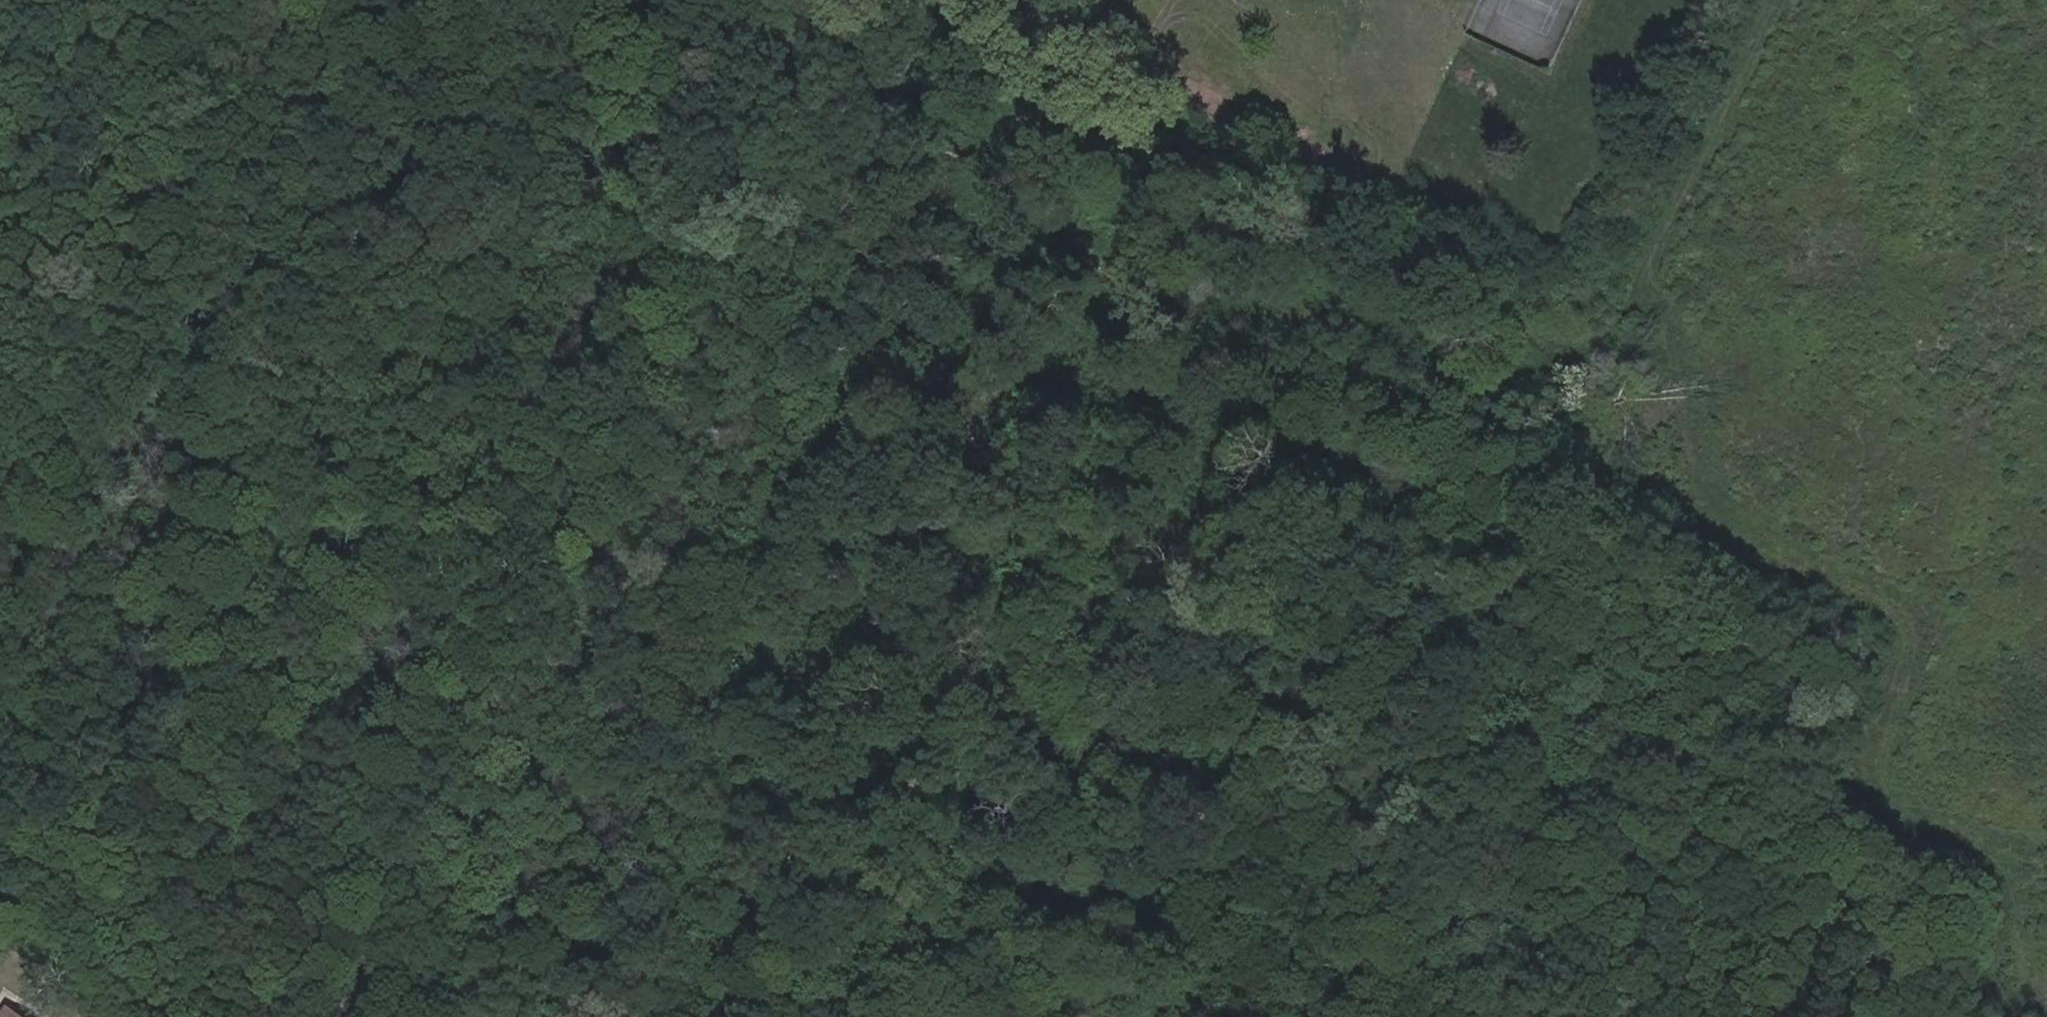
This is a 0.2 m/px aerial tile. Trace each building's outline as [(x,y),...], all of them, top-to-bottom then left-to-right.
[(10,1009),(4,1016),(22,1016),(10,1009)]
